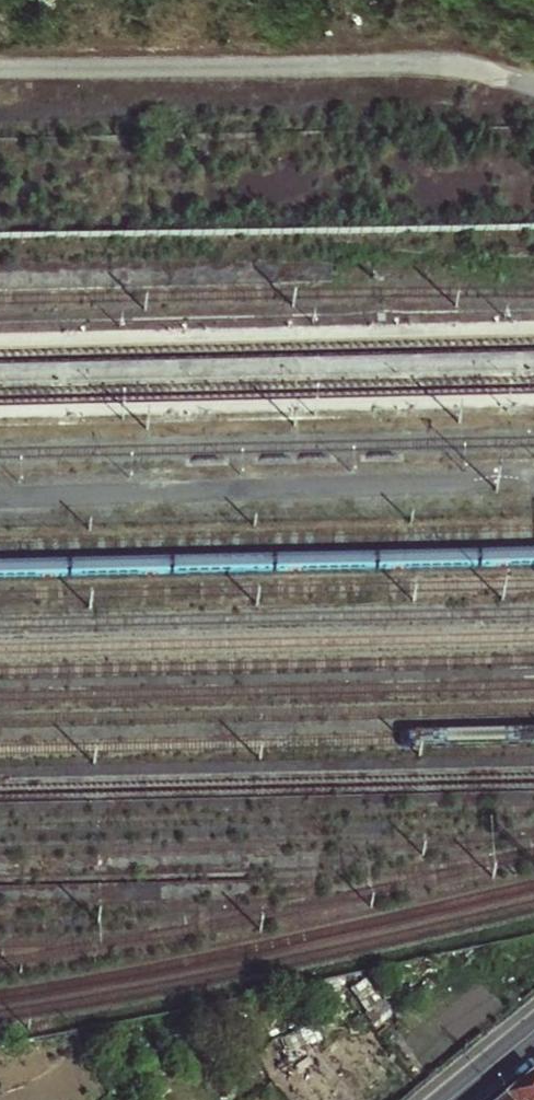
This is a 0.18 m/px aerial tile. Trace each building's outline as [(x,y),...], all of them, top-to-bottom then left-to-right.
[(506,1098),(507,1099),(533,1099),(533,1076),(506,1098)]
